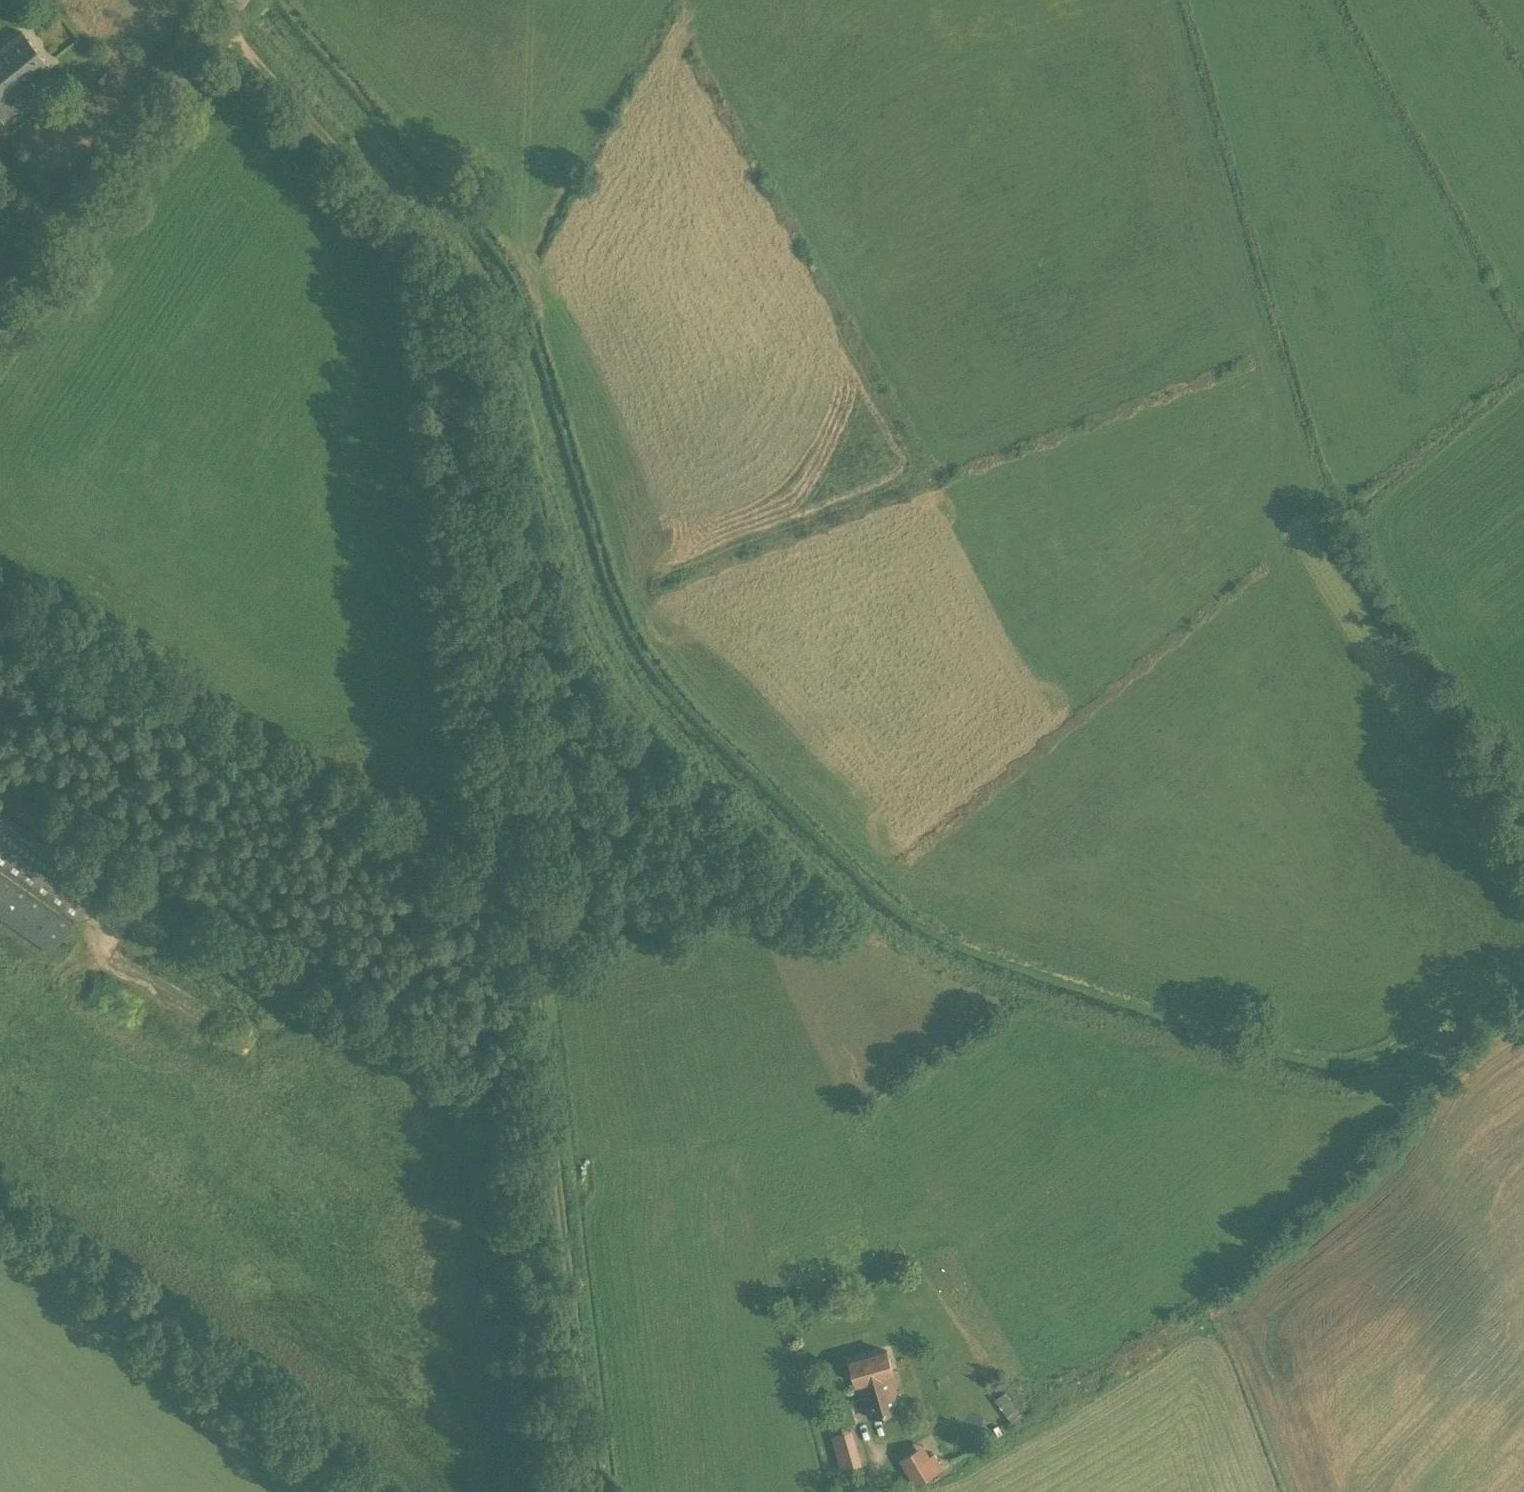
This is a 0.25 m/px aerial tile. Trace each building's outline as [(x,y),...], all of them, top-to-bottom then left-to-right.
[(0,51),(0,125),(1,126),(23,109),(13,96),(49,69),(21,34),(0,51)] [(870,1415),(901,1407),(891,1372),(894,1371),(888,1350),(852,1360),(856,1383),(861,1382),(870,1415)] [(858,1443),(838,1449),(843,1468),(863,1462),(858,1443)] [(942,1467),(934,1454),(923,1460),(916,1449),(910,1453),(901,1459),(916,1483),(942,1467)]
